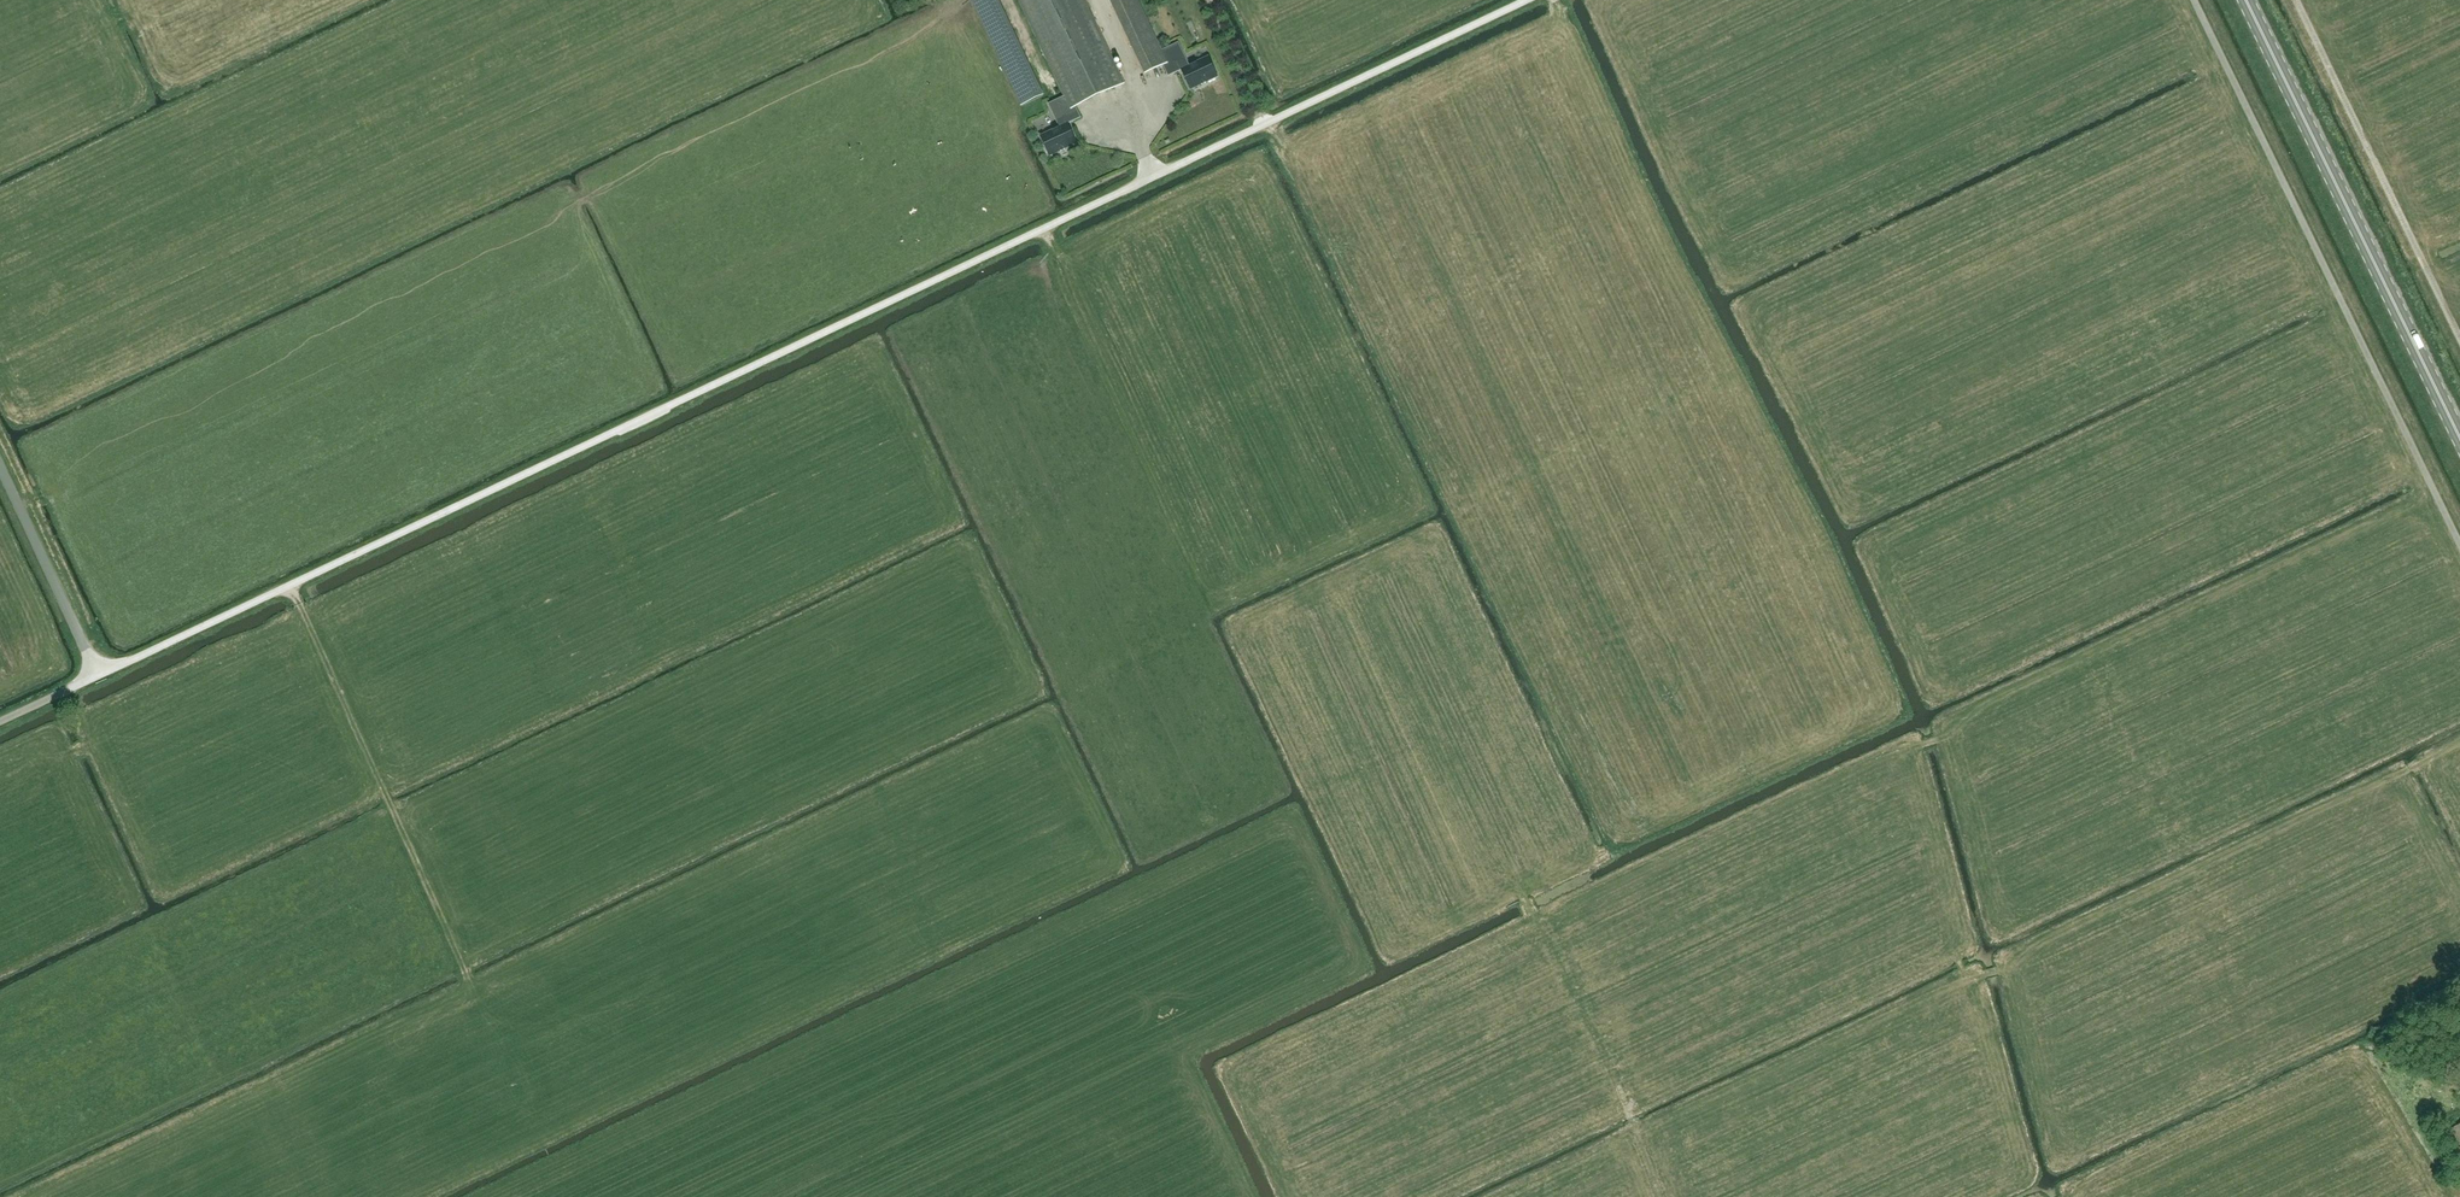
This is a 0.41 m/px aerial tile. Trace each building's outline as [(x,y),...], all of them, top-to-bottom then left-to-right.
[(1065,96),(1071,108),(1123,83),(1084,0),(1020,0),(1065,96)] [(1145,72),(1167,62),(1162,50),(1138,0),(1111,0),(1145,72)] [(1199,62),(1198,61),(1189,66),(1178,43),(1162,50),(1167,62),(1178,62),(1191,89),(1218,76),(1208,57),(1208,58),(1199,62)] [(1033,73),(1011,83),(1021,106),(1044,95),(1033,73)] [(1212,91),(1215,97),(1226,93),(1223,87),(1212,91)] [(1042,135),(1041,136),(1050,155),(1077,143),(1064,116),(1071,108),(1065,96),(1049,104),(1060,127),(1051,131),(1051,132),(1042,136),(1042,135)] [(78,711),(71,715),(74,719),(80,715),(78,711)]
